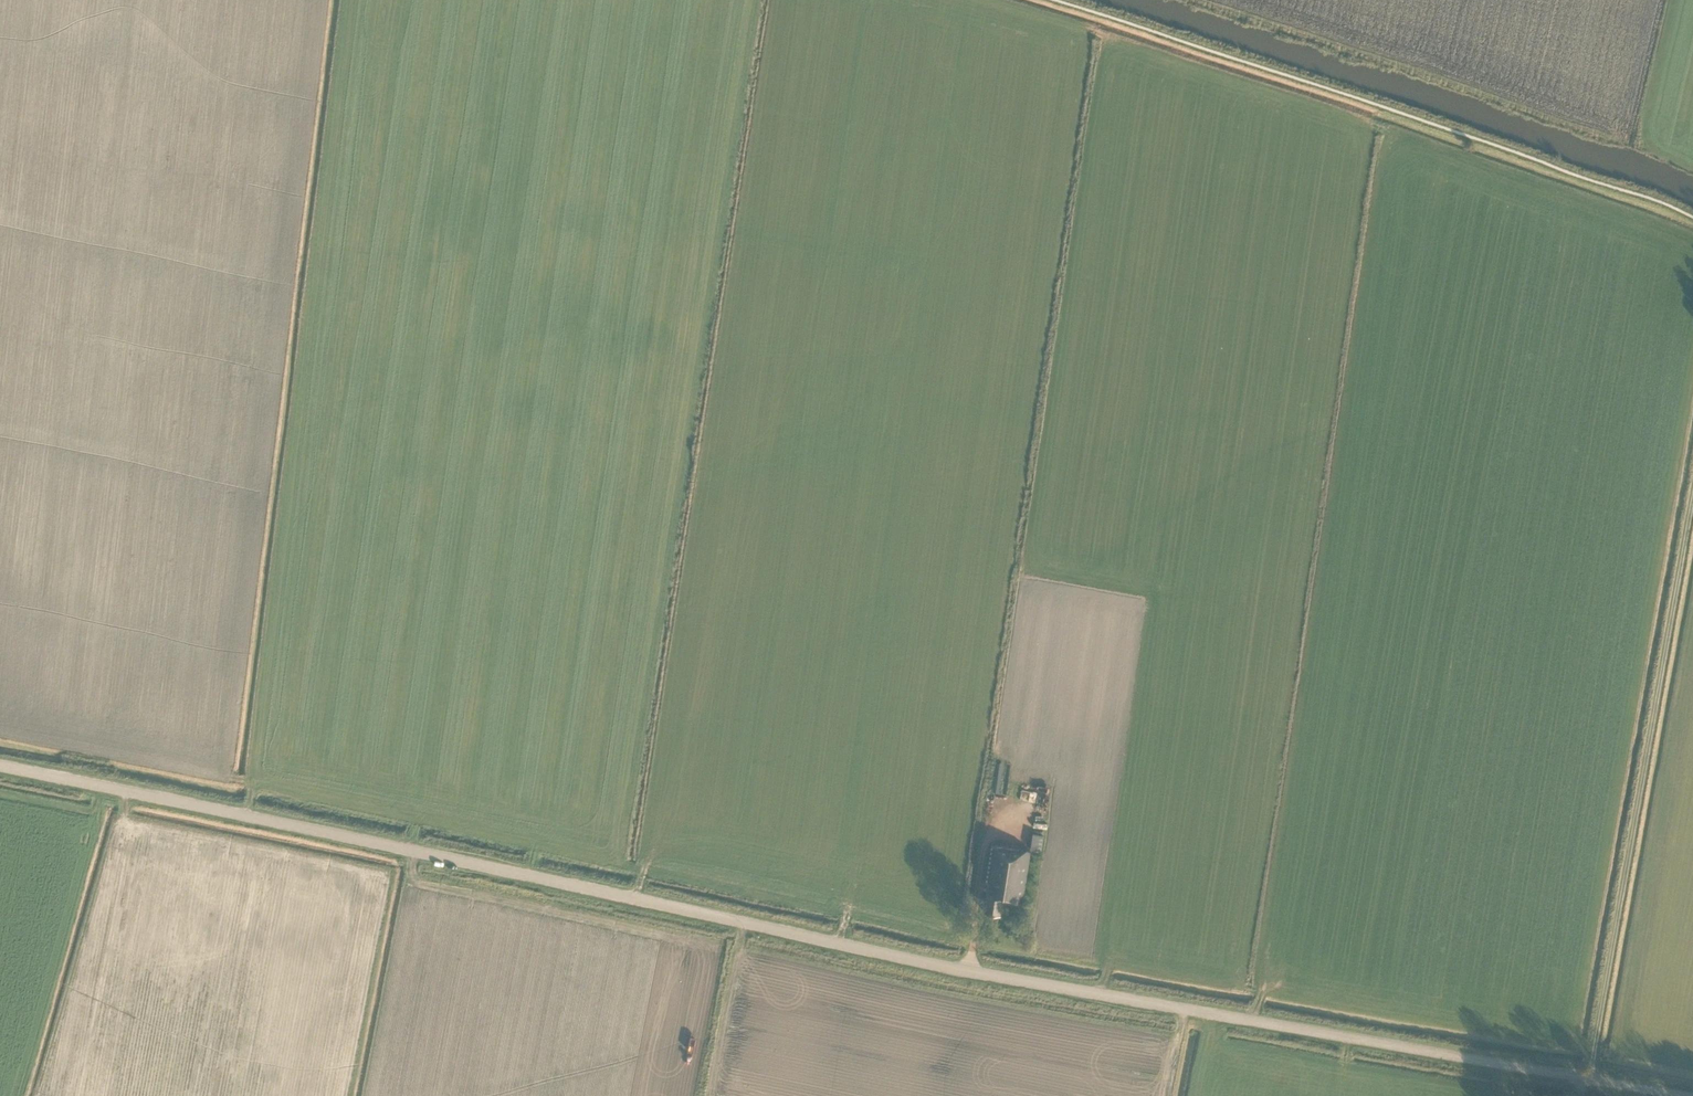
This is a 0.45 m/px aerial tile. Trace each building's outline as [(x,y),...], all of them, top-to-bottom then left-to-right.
[(1042,835),(1033,833),(1031,848),(1040,849),(1042,835)] [(1030,850),(991,844),(985,882),(987,883),(984,899),(986,899),(984,912),(1001,914),(1003,902),(1021,905),(1030,850)]
